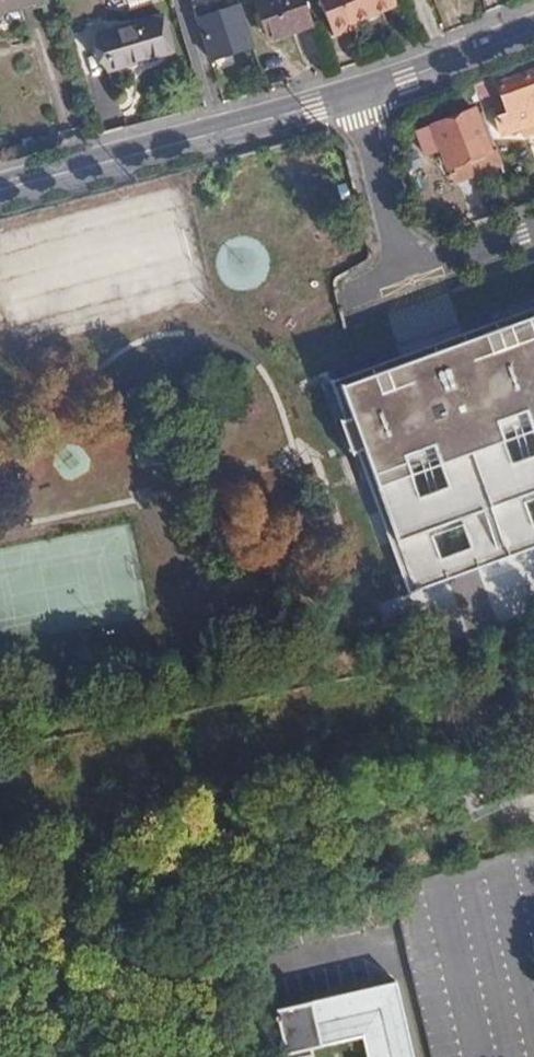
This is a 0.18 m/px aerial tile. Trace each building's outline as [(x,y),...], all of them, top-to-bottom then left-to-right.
[(313,24),(304,0),(258,0),(271,38),(313,24)] [(336,32),(350,27),(349,23),(396,3),(395,0),(323,0),(336,32)] [(211,57),(253,44),(241,5),(213,14),(198,20),(211,57)] [(195,11),(198,20),(213,14),(211,6),(195,11)] [(165,18),(102,35),(112,70),(174,53),(165,18)] [(517,73),(498,80),(508,110),(495,114),(501,134),(533,122),(533,67),(517,73)] [(471,109),(431,126),(447,167),(488,151),(471,109)] [(389,358),(335,378),(352,426),(412,591),(533,547),(533,508),(529,494),(533,492),(533,305),(389,358)] [(277,1055),(362,1035),(367,1056),(412,1056),(396,983),(266,1013),(277,1055)]
